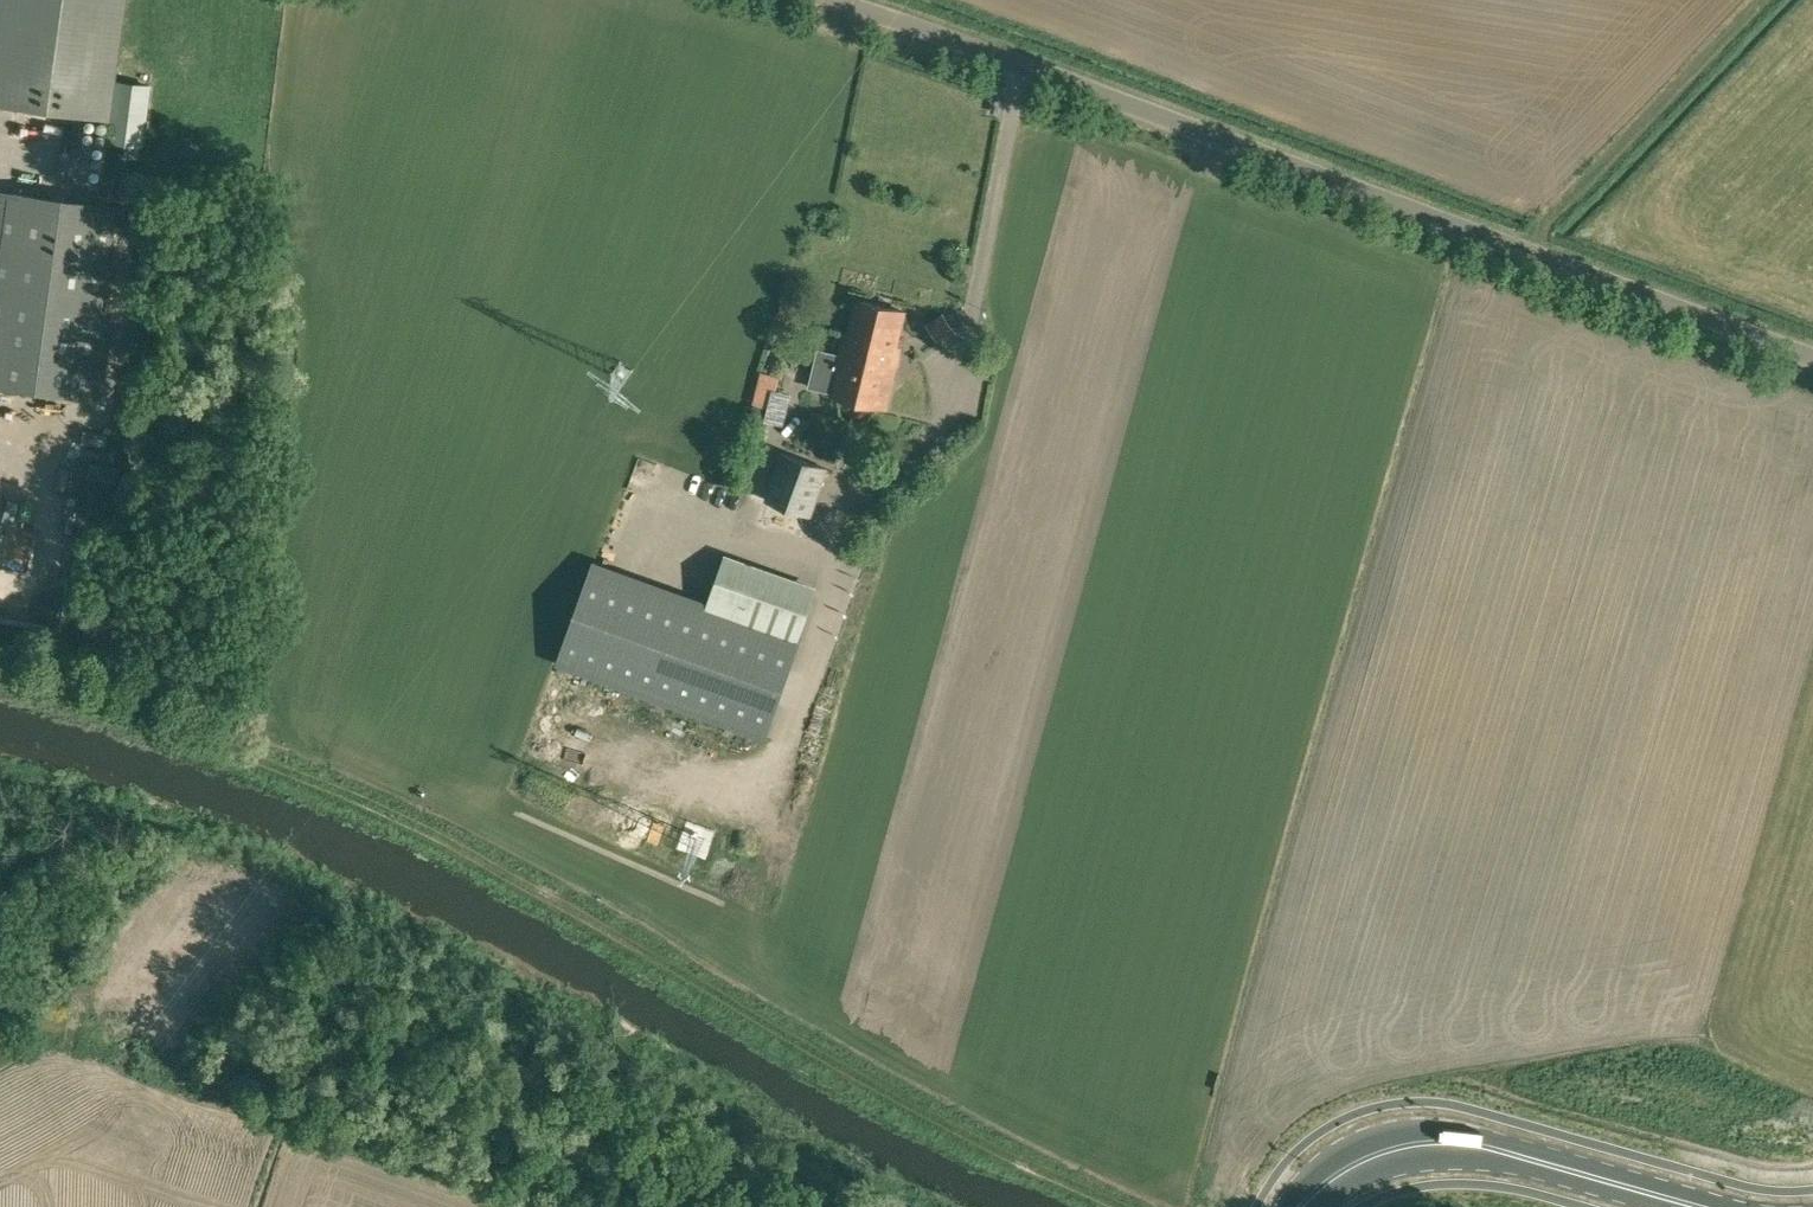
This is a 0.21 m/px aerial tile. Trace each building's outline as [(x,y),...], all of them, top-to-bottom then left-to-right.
[(108,117),(124,0),(0,0),(0,102),(108,117)] [(150,87),(114,82),(106,141),(142,146),(150,87)] [(85,396),(111,208),(8,194),(0,193),(0,384),(85,396)] [(796,303),(784,299),(778,317),(790,321),(796,303)] [(816,361),(810,388),(830,393),(830,395),(887,409),(897,367),(901,348),(897,347),(905,312),(858,301),(849,335),(845,334),(840,353),(837,366),(816,361)] [(954,330),(944,316),(928,327),(938,341),(954,330)] [(828,469),(783,454),(766,501),(811,517),(828,469)] [(590,578),(559,666),(767,739),(803,636),(801,636),(817,591),(726,559),(705,617),(705,619),(590,578)]
